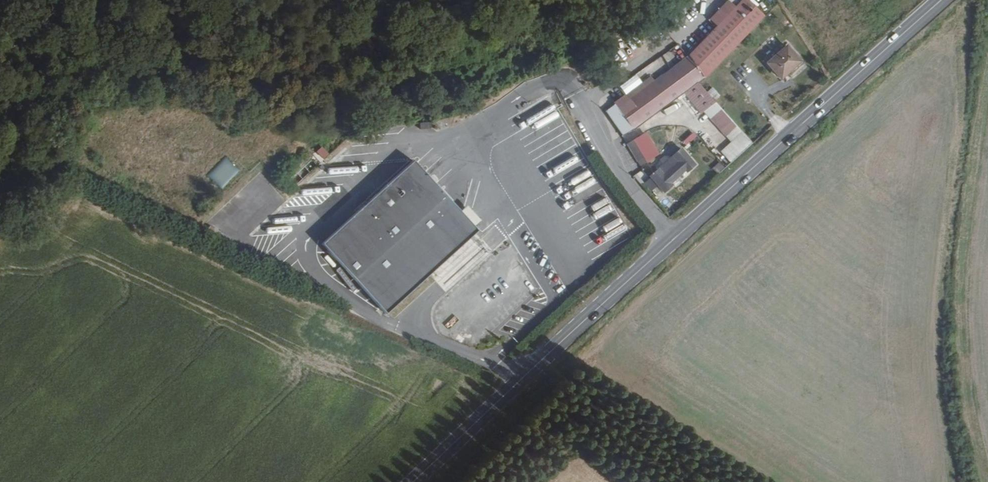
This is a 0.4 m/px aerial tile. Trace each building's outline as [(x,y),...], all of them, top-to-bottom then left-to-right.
[(614,105),(615,107),(632,131),(714,73),(765,19),(764,17),(756,10),(746,0),(745,0),(688,60),(655,83),(651,79),(614,105)] [(761,6),(756,10),(764,17),(768,13),(761,6)] [(788,50),(769,69),(784,86),(804,67),(788,50)] [(632,131),(621,138),(639,161),(650,153),(639,139),(690,104),(701,116),(716,107),(699,87),(632,131)] [(632,131),(615,107),(605,115),(621,138),(632,131)] [(317,151),(323,159),(330,154),(324,146),(317,151)] [(350,149),(351,155),(373,152),(372,146),(350,149)] [(697,167),(683,151),(650,177),(664,196),(674,187),(674,183),(685,175),(687,175),(697,167)] [(209,173),(224,188),(240,171),(226,156),(209,173)] [(719,161),(713,168),(720,174),(726,167),(719,161)] [(324,250),(390,319),(477,236),(411,167),(324,250)] [(641,185),(647,182),(641,171),(635,175),(641,185)] [(265,178),(256,185),(252,181),(245,188),(253,196),(268,182),(265,178)] [(605,186),(598,190),(604,200),(611,196),(605,186)] [(219,210),(228,219),(238,210),(229,201),(219,210)] [(610,218),(615,230),(627,225),(622,213),(610,218)] [(607,237),(603,242),(615,253),(620,249),(607,237)] [(607,262),(614,253),(606,247),(599,256),(607,262)] [(594,253),(588,260),(599,270),(605,264),(594,253)]
